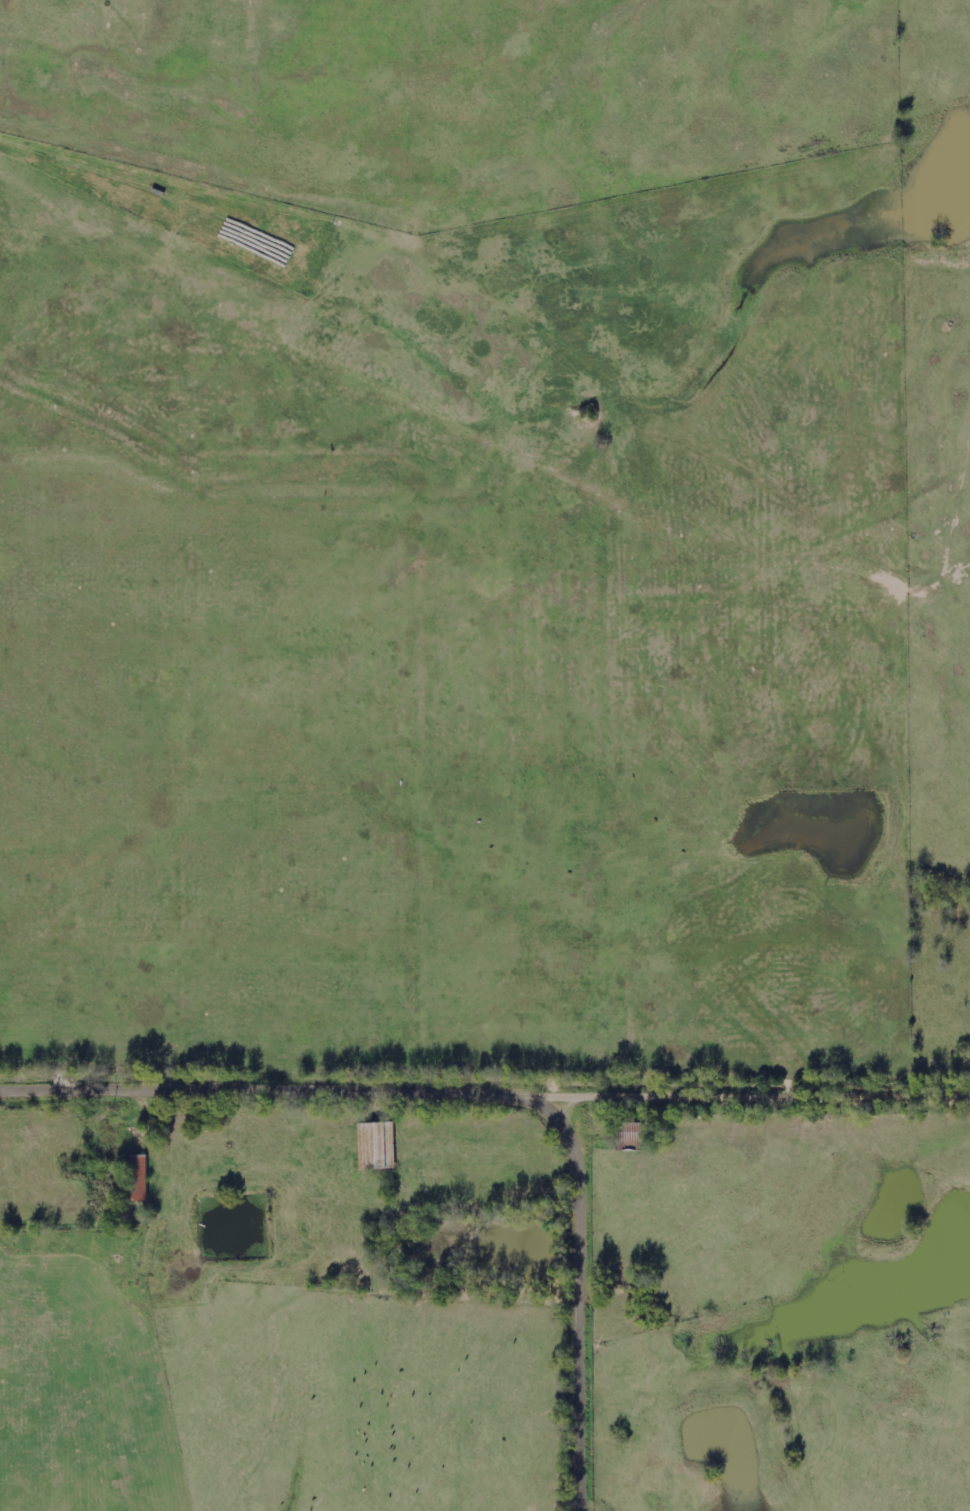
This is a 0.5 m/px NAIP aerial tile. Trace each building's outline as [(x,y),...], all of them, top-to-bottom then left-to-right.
[(361,1125),(362,1171),(398,1170),(396,1124),(361,1125)]
